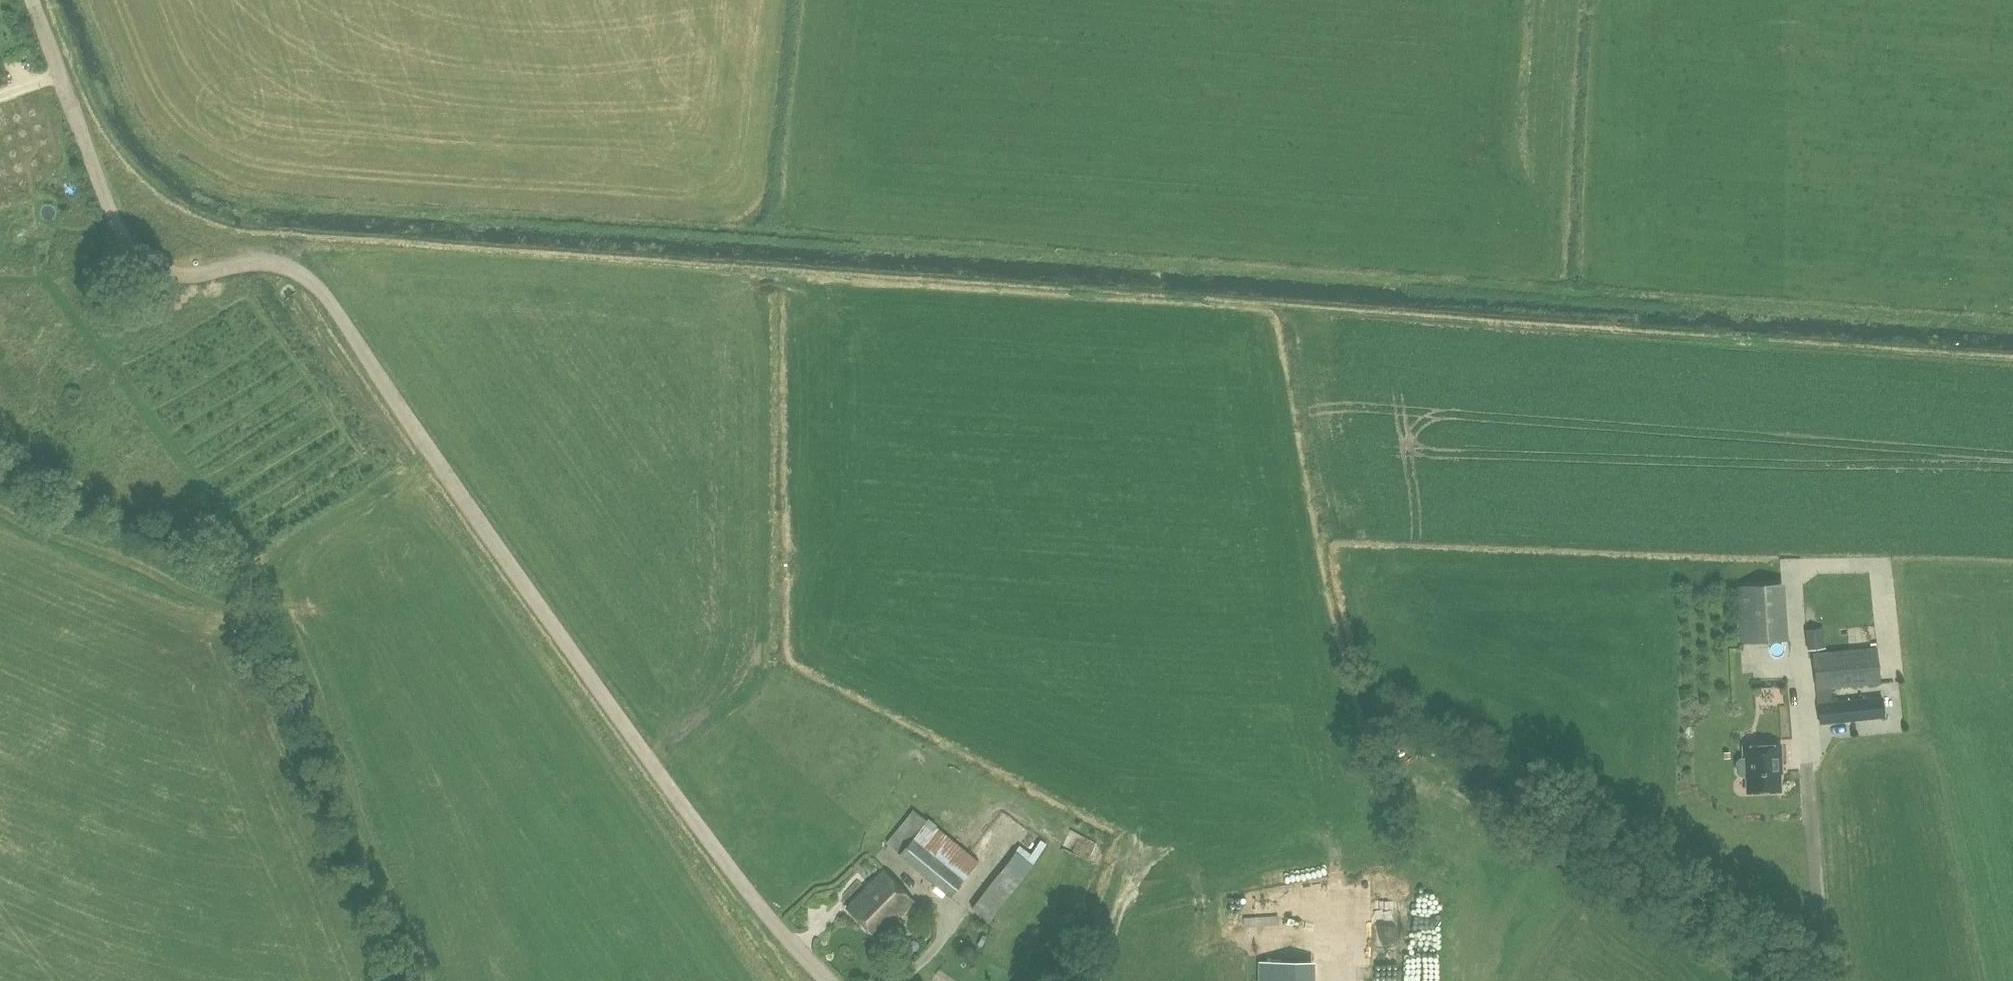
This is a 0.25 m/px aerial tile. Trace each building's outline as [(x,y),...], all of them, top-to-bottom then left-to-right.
[(1740,644),(1785,641),(1782,585),(1737,587),(1740,644)] [(1825,653),(1825,649),(1826,649),(1825,628),(1805,630),(1807,651),(1814,650),(1814,654),(1813,654),(1820,724),(1884,718),(1882,697),(1833,702),(1831,687),(1881,682),(1877,648),(1825,653)] [(1764,689),(1764,703),(1789,702),(1788,688),(1764,689)] [(1780,790),(1779,763),(1781,763),(1780,744),(1742,745),(1743,775),(1745,775),(1746,791),(1780,790)] [(949,895),(980,861),(928,818),(927,820),(913,808),(886,844),(898,857),(949,895)] [(995,834),(979,841),(985,854),(1001,847),(995,834)] [(1040,836),(1031,853),(1042,859),(1051,843),(1040,836)] [(1033,865),(1014,850),(972,909),(991,922),(994,915),(1033,865)] [(915,902),(885,872),(848,908),(881,943),(902,922),(899,918),(915,902)] [(1399,948),(1403,947),(1400,903),(1390,904),(1393,944),(1382,944),(1384,980),(1401,980),(1399,948)] [(1419,980),(1446,980),(1445,962),(1418,964),(1419,980)]
